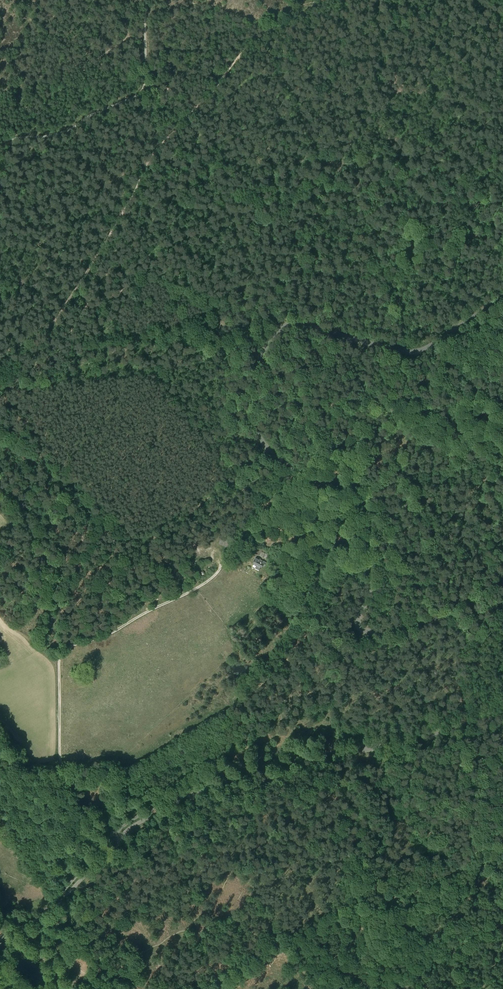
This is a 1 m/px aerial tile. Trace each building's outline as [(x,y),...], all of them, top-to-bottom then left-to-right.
[(232,550),(235,543),(222,537),(219,544),(232,550)] [(255,558),(253,563),(257,565),(255,568),(259,570),(261,567),(262,568),(263,565),(266,566),(267,563),(255,558)]
